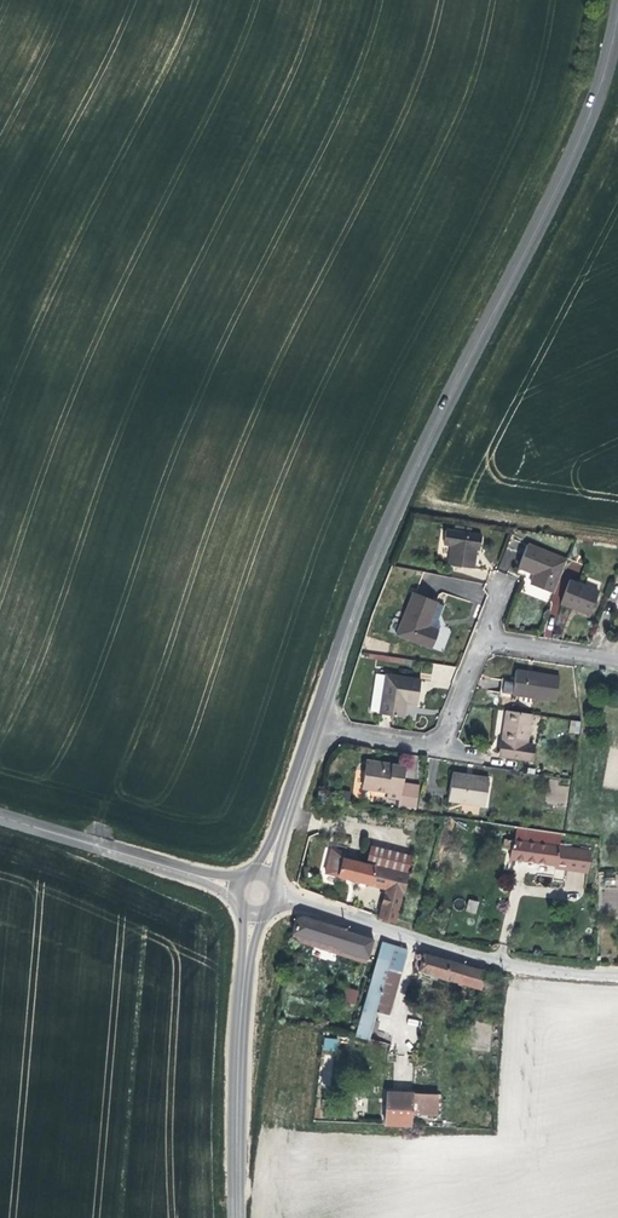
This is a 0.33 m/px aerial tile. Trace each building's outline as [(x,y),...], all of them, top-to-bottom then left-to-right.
[(476,544),(478,530),(440,525),(438,538),(447,539),(444,559),(468,563),(470,549),(471,543),(476,544)] [(550,591),(563,559),(523,542),(514,561),(515,566),(525,570),(531,572),(526,581),(550,591)] [(579,572),(582,564),(571,561),(568,568),(579,572)] [(588,616),(598,592),(570,579),(559,603),(588,616)] [(431,600),(409,588),(390,626),(423,644),(430,629),(420,624),(424,614),(431,600)] [(559,676),(516,671),(515,683),(506,681),(497,681),(496,692),(555,701),(559,676)] [(418,681),(383,676),(377,714),(400,718),(402,703),(409,704),(414,705),(416,696),(418,681)] [(497,727),(493,754),(518,758),(520,743),(524,714),(500,710),(497,727)] [(579,734),(581,721),(570,720),(568,732),(579,734)] [(531,745),(520,743),(518,758),(529,759),(531,745)] [(393,799),(399,767),(380,764),(379,769),(374,769),(363,767),(359,788),(382,792),(381,797),(393,799)] [(481,804),(485,780),(462,777),(448,775),(445,799),(481,804)] [(547,779),(546,804),(568,804),(568,779),(547,779)] [(314,830),(305,827),(301,840),(311,842),(314,830)] [(587,876),(590,856),(514,845),(510,863),(539,867),(556,869),(556,871),(587,876)] [(405,876),(371,867),(343,859),(339,858),(337,868),(331,866),(328,876),(361,884),(381,890),(374,921),(390,925),(405,876)] [(617,915),(617,874),(603,874),(603,915),(617,915)] [(468,899),(465,911),(476,914),(479,902),(468,899)] [(343,948),(369,956),(370,951),(352,945),(355,931),(303,915),(296,919),(294,931),(344,946),(343,948)] [(344,946),(294,931),(292,938),(325,948),(342,953),(343,948),(344,946)] [(352,945),(370,951),(375,952),(379,938),(368,934),(355,931),(352,945)] [(408,949),(381,942),(355,1038),(367,1040),(375,1013),(388,1016),(405,961),(408,949)] [(441,974),(482,986),(489,971),(458,961),(426,952),(421,968),(441,974)] [(498,1007),(498,987),(482,986),(482,1006),(498,1007)] [(357,992),(346,988),(342,1002),(354,1005),(357,992)] [(324,1037),(322,1050),(336,1053),(338,1039),(324,1037)] [(438,1116),(438,1097),(402,1094),(384,1092),(382,1127),(409,1128),(409,1114),(438,1116)]
